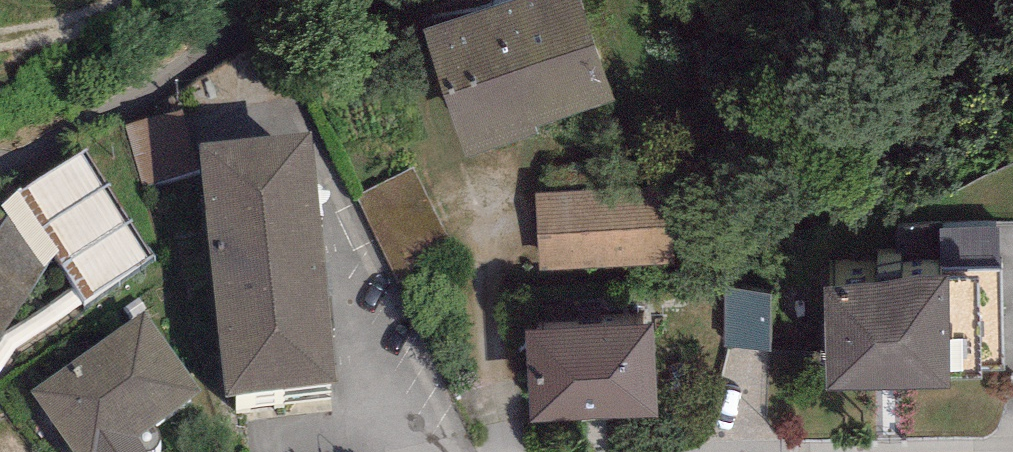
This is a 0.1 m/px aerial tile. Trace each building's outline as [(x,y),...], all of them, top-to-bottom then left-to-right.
[(466,158),(539,133),(537,127),(616,100),(582,0),(509,0),(423,29),(466,158)] [(198,170),(181,109),(125,125),(141,185),(198,170)] [(312,133),(200,144),(224,394),(336,383),(312,133)] [(2,208),(7,215),(46,269),(57,253),(86,303),(153,258),(86,151),(23,187),(2,208)] [(412,168),(356,197),(399,280),(456,251),(412,168)] [(536,192),(540,271),(671,265),(667,185),(536,192)] [(0,217),(0,340),(46,269),(7,215),(3,219),(0,217)] [(1001,226),(939,227),(939,269),(950,269),(1001,268),(1001,226)] [(950,269),(950,275),(826,289),(828,390),(950,388),(950,377),(983,376),(982,369),(1006,369),(1001,268),(950,269)] [(771,296),(725,285),(725,346),(771,351),(771,296)] [(144,312),(32,394),(74,451),(147,451),(146,451),(150,450),(154,448),(156,446),(158,442),(160,436),(159,432),(157,428),(154,423),(200,390),(144,312)] [(527,331),(531,423),(657,418),(653,326),(527,331)]
